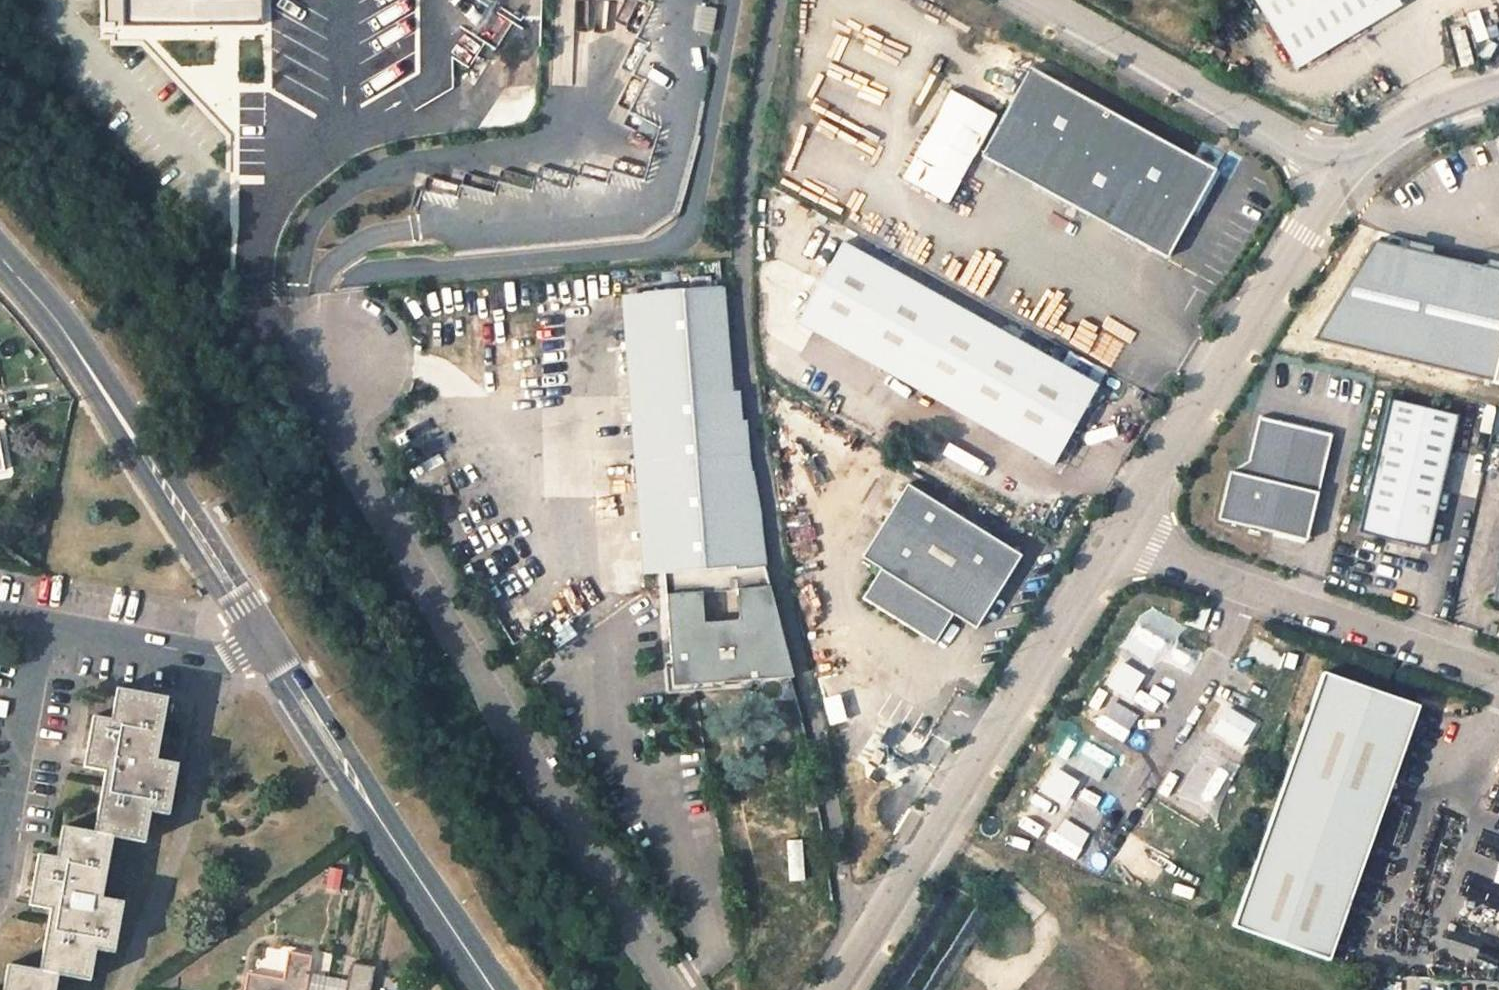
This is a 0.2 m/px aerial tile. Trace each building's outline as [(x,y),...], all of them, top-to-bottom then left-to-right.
[(124,23),(266,22),(266,0),(124,0),(124,23)] [(1395,0),(1251,0),(1293,70),(1398,6),(1395,0)] [(614,31),(615,4),(585,3),(584,30),(614,31)] [(1457,67),(1471,64),(1462,27),(1448,31),(1457,67)] [(1478,54),(1488,60),(1498,44),(1488,38),(1478,54)] [(973,150),(1165,256),(1214,169),(1022,63),(973,150)] [(941,88),(896,184),(945,206),(989,111),(941,88)] [(797,320),(1052,464),(1097,385),(842,241),(797,320)] [(656,465),(752,475),(747,448),(739,404),(731,345),(726,324),(724,285),(624,291),(635,470),(656,468),(656,465)] [(1085,334),(1074,356),(1102,370),(1113,348),(1085,334)] [(1358,532),(1427,549),(1458,417),(1389,400),(1358,532)] [(1332,435),(1258,417),(1244,475),(1229,471),(1217,519),(1306,541),(1332,435)] [(762,535),(752,475),(656,465),(656,468),(665,581),(667,598),(738,590),(739,606),(711,608),(710,600),(693,601),(696,667),(783,651),(779,634),(773,634),(762,535)] [(643,582),(665,581),(656,468),(635,470),(643,582)] [(1021,555),(904,483),(858,556),(878,568),(860,597),(934,643),(952,614),(975,629),(1021,555)] [(1186,623),(1202,629),(1208,609),(1193,604),(1186,623)] [(1166,683),(1181,651),(1138,631),(1123,662),(1166,683)] [(1108,685),(1130,699),(1143,677),(1122,663),(1108,685)] [(1321,673),(1233,926),(1328,959),(1417,707),(1321,673)] [(105,772),(93,834),(112,837),(143,843),(149,812),(166,815),(175,764),(156,760),(167,699),(116,689),(110,719),(93,716),(90,733),(83,767),(105,772)] [(1135,751),(1151,725),(1121,708),(1106,734),(1135,751)] [(1216,728),(1241,744),(1253,724),(1227,709),(1216,728)] [(1059,759),(1104,792),(1122,767),(1077,734),(1059,759)] [(1224,781),(1237,755),(1210,741),(1196,766),(1224,781)] [(1043,791),(1065,805),(1078,783),(1056,770),(1043,791)] [(1067,859),(1084,834),(1058,816),(1040,841),(1067,859)] [(50,909),(39,973),(58,976),(89,981),(95,950),(112,953),(121,903),(101,899),(112,837),(93,834),(62,828),(56,858),(38,855),(35,872),(29,906),(50,909)] [(337,891),(338,868),(324,867),(322,889),(337,891)] [(1441,942),(1491,960),(1498,938),(1498,888),(1465,876),(1441,942)] [(244,989),(304,989),(311,955),(289,951),(284,978),(247,972),(244,989)] [(374,967),(350,962),(345,989),(369,989),(374,967)] [(58,976),(39,973),(7,967),(3,989),(55,989),(58,976)]
